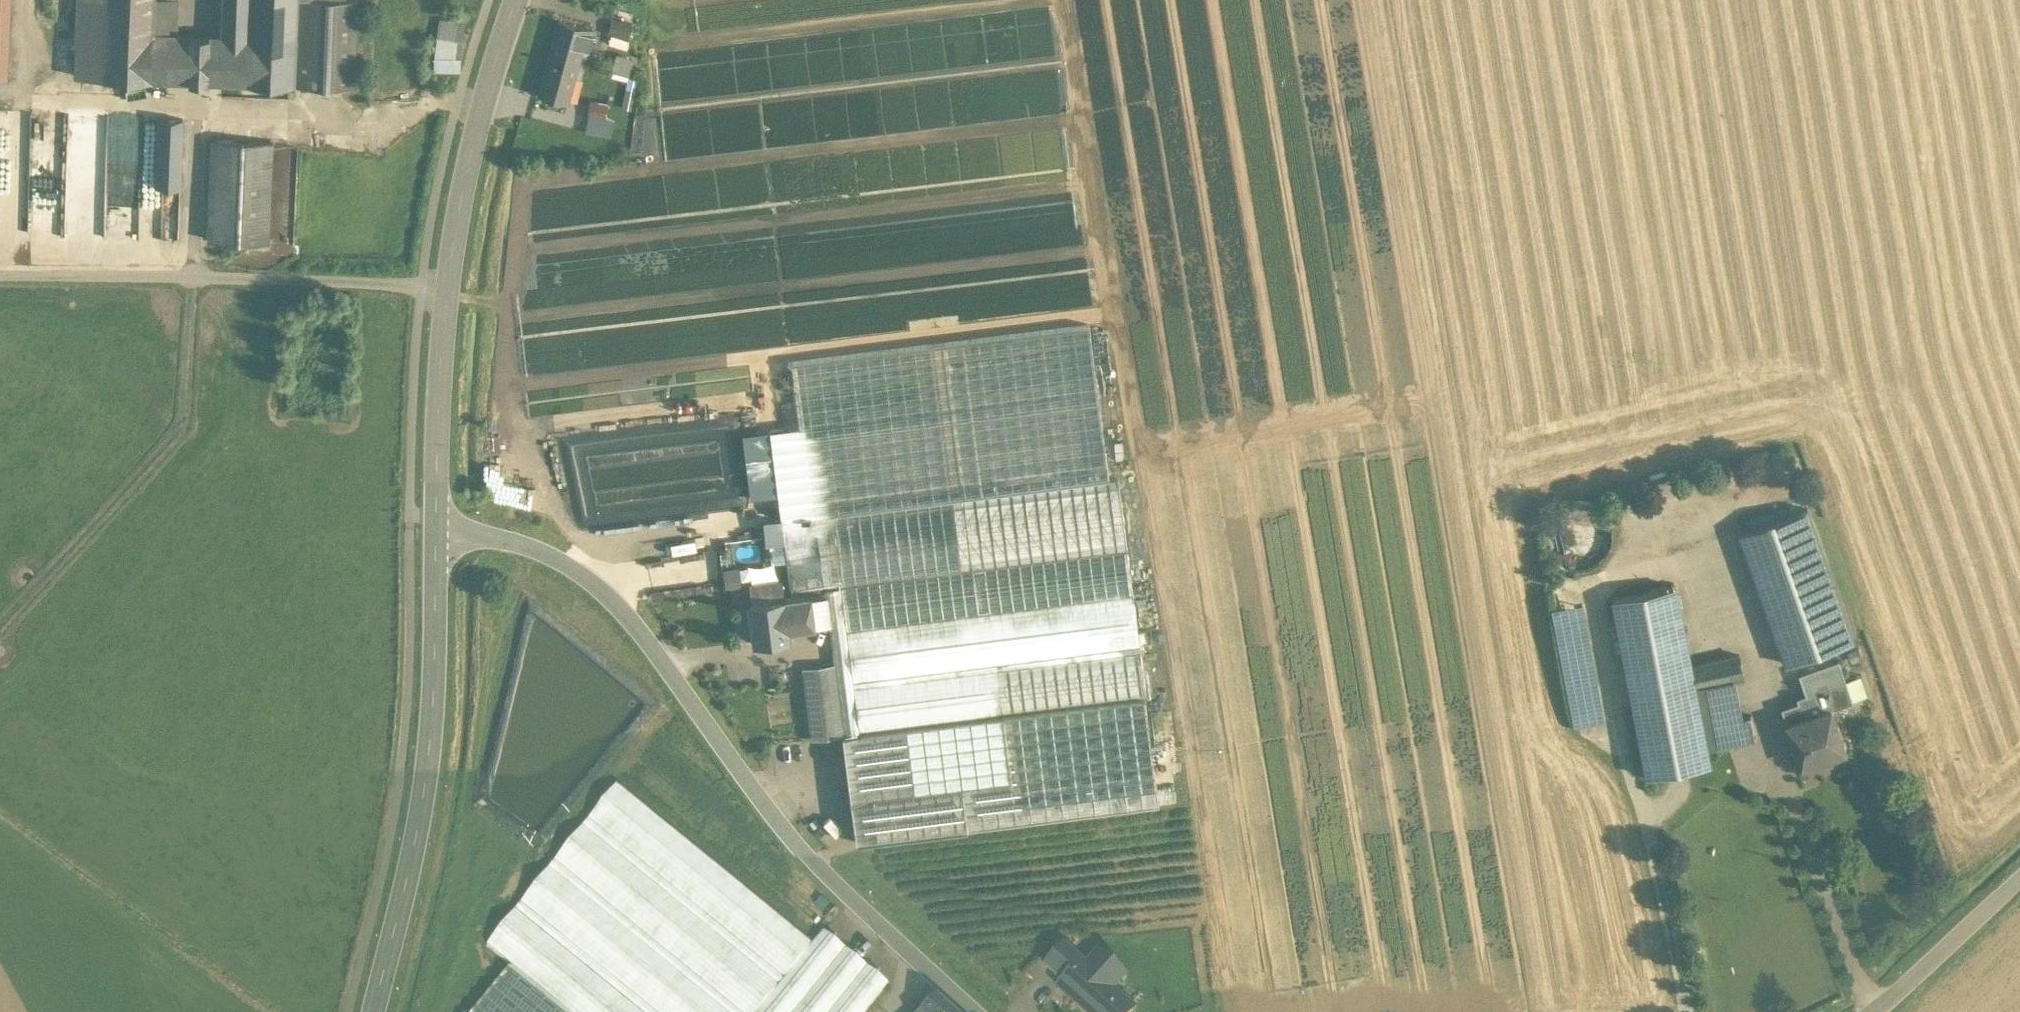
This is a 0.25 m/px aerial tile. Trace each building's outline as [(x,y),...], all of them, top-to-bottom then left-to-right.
[(8,73),(10,0),(0,0),(0,72),(8,73)] [(102,74),(106,0),(79,0),(75,73),(102,74)] [(102,74),(189,76),(190,31),(175,31),(166,30),(153,30),(154,7),(154,0),(106,0),(102,74)] [(166,7),(166,30),(175,31),(176,0),(167,0),(166,7)] [(205,77),(292,80),(295,0),(222,0),(221,32),(206,32),(205,77)] [(306,80),(308,0),(295,0),(292,80),(306,80)] [(306,80),(365,82),(367,0),(308,0),(306,80)] [(166,30),(166,7),(154,7),(153,30),(166,30)] [(625,46),(631,22),(613,17),(607,41),(625,46)] [(590,46),(595,27),(557,18),(539,92),(570,100),(584,45),(590,46)] [(205,77),(206,32),(190,31),(189,76),(205,77)] [(460,71),(460,43),(438,43),(438,71),(460,71)] [(585,98),(584,130),(606,131),(607,116),(605,116),(605,99),(585,98)] [(156,116),(155,185),(180,185),(181,117),(156,116)] [(275,139),(214,137),(210,237),(270,240),(275,139)] [(1088,334),(787,371),(805,520),(821,518),(851,734),(839,739),(845,843),(1159,805),(1118,478),(1107,480),(1088,334)] [(770,424),(790,422),(788,403),(768,406),(770,424)] [(1819,501),(1749,526),(1798,664),(1868,640),(1819,501)] [(760,534),(721,539),(727,583),(734,582),(736,596),(776,591),(774,575),(745,579),(743,562),(763,560),(760,534)] [(647,559),(654,593),(708,582),(705,568),(699,569),(695,550),(647,559)] [(745,563),(746,576),(772,574),(771,561),(745,563)] [(1730,567),(1616,593),(1650,773),(1723,760),(1720,743),(1767,736),(1751,646),(1703,655),(1693,605),(1736,598),(1730,567)] [(805,595),(740,601),(744,643),(788,639),(788,631),(808,630),(805,595)] [(1853,678),(1787,699),(1808,764),(1874,743),(1853,678)] [(618,783),(484,951),(507,969),(473,1011),(873,1011),(887,995),(618,783)] [(1084,969),(1080,965),(1062,984),(1082,1002),(1076,1008),(1080,1011),(1132,1011),(1110,992),(1123,978),(1097,955),(1084,969)] [(929,1004),(921,1011),(937,1011),(929,1004)]
